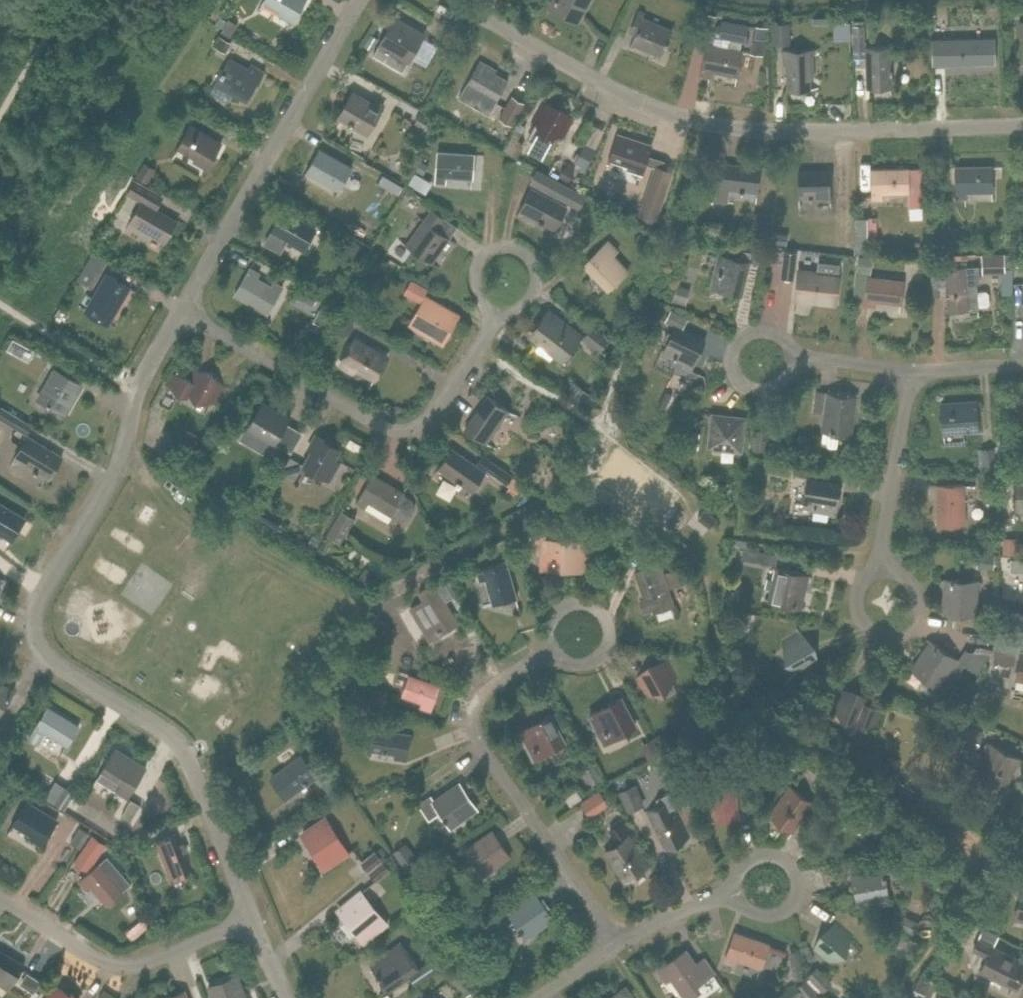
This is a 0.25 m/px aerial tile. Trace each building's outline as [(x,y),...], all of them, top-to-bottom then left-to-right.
[(292,21),(304,0),(263,0),(257,10),(257,11),(264,0),(280,10),(278,13),(292,21)] [(588,0),(552,0),(549,6),(576,21),(588,0)] [(628,31),(634,34),(629,46),(630,46),(632,41),(648,48),(649,46),(661,51),(658,58),(659,59),(666,43),(666,44),(668,40),(667,39),(674,24),(673,24),(671,28),(642,16),(644,11),(638,9),(628,31)] [(377,45),(373,53),(402,70),(406,62),(407,61),(424,31),(425,29),(424,28),(423,30),(422,33),(395,17),(397,15),(398,13),(397,12),(396,14),(378,44),(377,45)] [(714,22),(715,14),(705,12),(704,20),(714,22)] [(237,22),(228,18),(221,31),(229,35),(237,22)] [(745,41),(748,23),(721,18),(718,36),(722,37),(720,45),(706,42),(700,73),(710,75),(711,68),(737,73),(742,49),(739,49),(741,40),(745,41)] [(711,34),(713,23),(705,22),(703,33),(711,34)] [(789,43),(790,24),(771,23),(770,42),(789,43)] [(865,56),(864,23),(851,24),(852,57),(865,56)] [(231,41),(218,33),(212,44),(225,51),(231,41)] [(371,48),(378,37),(371,33),(364,44),(371,48)] [(762,53),(765,38),(752,35),(749,51),(762,53)] [(931,38),(931,62),(995,61),(994,37),(931,38)] [(891,71),(892,71),(892,66),(890,66),(890,46),(890,45),(865,46),(865,47),(866,47),(867,85),(866,85),(866,86),(891,85),(891,84),(891,71)] [(813,77),(812,64),(812,48),(783,49),(783,62),(787,62),(787,88),(818,87),(818,86),(809,86),(809,77),(813,77)] [(246,99),(260,75),(256,73),(259,68),(251,63),(248,68),(229,57),(215,81),(216,82),(210,92),(209,91),(208,93),(210,94),(211,92),(210,92),(218,79),(234,88),(232,91),(246,99)] [(465,84),(458,96),(488,113),(489,111),(495,101),(507,79),(495,72),(496,69),(479,59),(465,84)] [(366,133),(379,110),(383,112),(387,105),(375,98),(373,102),(352,90),(332,125),(333,125),(339,115),(347,119),(346,121),(353,125),(354,123),(366,130),(365,132),(366,133)] [(523,101),(511,94),(498,117),(511,124),(523,101)] [(532,119),(535,121),(527,137),(551,150),(559,135),(563,136),(572,120),(567,117),(559,107),(546,105),(541,103),(532,119)] [(420,112),(414,122),(430,131),(436,120),(420,112)] [(201,175),(221,142),(190,124),(171,158),(179,146),(195,155),(193,158),(206,166),(200,175),(201,175)] [(617,133),(609,156),(610,157),(628,163),(627,166),(641,171),(642,171),(645,162),(653,165),(655,165),(639,213),(643,214),(642,216),(641,220),(652,224),(654,219),(654,218),(655,218),(671,169),(661,166),(662,165),(664,159),(647,154),(650,144),(617,133)] [(595,147),(584,142),(575,161),(585,166),(595,147)] [(319,148),(306,170),(339,188),(351,166),(319,148)] [(483,154),(483,153),(474,153),(474,152),(437,150),(435,180),(445,181),(445,175),(471,176),(470,186),(471,186),(472,177),(474,154),(483,154)] [(156,167),(145,160),(136,175),(147,182),(156,167)] [(728,202),(729,187),(739,188),(739,189),(744,190),(744,188),(756,190),(755,202),(756,202),(760,166),(766,167),(766,166),(759,165),(759,166),(721,162),(721,161),(720,161),(716,201),(728,202)] [(992,166),(1001,166),(1001,165),(992,165),(955,165),(956,196),(966,196),(966,190),(991,189),(991,199),(992,199),(992,189),(992,166)] [(908,166),(871,167),(872,198),(882,198),(882,191),(907,191),(908,191),(908,189),(921,189),(921,178),(934,178),(934,166),(917,167),(908,167),(908,166)] [(817,206),(831,206),(830,168),(798,168),(798,207),(799,207),(799,196),(808,196),(808,198),(812,198),(812,196),(829,196),(830,204),(817,205),(817,206)] [(386,175),(379,186),(396,196),(403,185),(386,175)] [(134,177),(125,193),(140,201),(129,221),(163,241),(176,219),(146,201),(153,188),(134,177)] [(552,233),(566,205),(565,204),(565,205),(531,188),(532,187),(531,186),(516,214),(517,215),(520,209),(539,218),(538,219),(542,222),(543,220),(554,226),(551,233),(552,233)] [(456,243),(457,242),(436,227),(444,216),(424,201),(423,202),(431,207),(424,218),(416,212),(415,213),(423,219),(406,242),(398,237),(397,237),(439,267),(440,266),(432,261),(448,237),(456,243)] [(315,228),(314,228),(315,227),(284,209),(270,232),(264,243),(281,253),(289,241),(302,248),(303,248),(315,228)] [(773,230),(772,241),(786,242),(787,232),(773,230)] [(639,231),(633,239),(641,245),(646,237),(639,231)] [(357,258),(364,246),(353,239),(346,252),(357,258)] [(607,289),(628,269),(613,254),(617,249),(611,242),(606,246),(603,243),(583,263),(594,274),(597,271),(610,285),(599,296),(598,296),(597,297),(598,297),(599,297),(599,296),(607,288),(607,289)] [(750,259),(761,261),(764,247),(753,245),(750,259)] [(797,249),(783,247),(780,277),(794,279),(797,249)] [(742,291),(751,250),(742,248),(740,258),(708,250),(707,251),(721,254),(717,268),(714,267),(708,294),(709,294),(711,284),(742,291)] [(93,286),(108,258),(92,249),(77,277),(93,286)] [(981,252),(981,272),(1004,271),(1004,251),(981,252)] [(870,257),(859,255),(856,271),(867,273),(870,257)] [(839,262),(819,259),(817,272),(798,270),(795,296),(835,300),(839,262)] [(945,265),(947,310),(976,308),(975,305),(986,305),(989,302),(988,291),(985,288),(977,289),(976,282),(979,282),(978,263),(945,265)] [(267,312),(280,290),(287,294),(294,281),(278,272),(270,284),(256,276),(259,272),(250,266),(234,293),(267,312)] [(135,291),(135,290),(106,273),(92,296),(85,292),(85,293),(92,297),(85,308),(90,311),(115,326),(118,320),(117,320),(114,325),(108,321),(128,287),(135,291)] [(901,301),(904,280),(867,275),(864,303),(875,304),(876,298),(900,301),(899,311),(901,301)] [(1002,277),(1001,290),(1011,291),(1011,277),(1002,277)] [(425,287),(411,280),(404,292),(418,299),(425,287)] [(297,293),(312,302),(318,291),(303,283),(297,293)] [(689,288),(676,284),(672,300),(685,303),(689,288)] [(442,341),(457,314),(425,296),(410,322),(442,341)] [(665,319),(674,324),(663,348),(686,360),(683,365),(690,369),(705,339),(682,328),(688,315),(672,307),(665,319)] [(547,315),(531,336),(542,344),(539,347),(552,357),(558,350),(564,354),(579,334),(559,319),(556,323),(547,315)] [(592,323),(582,336),(598,348),(608,335),(592,323)] [(374,377),(386,356),(354,337),(340,362),(353,370),(355,366),(374,377)] [(53,368),(36,397),(46,402),(45,403),(49,405),(49,404),(64,413),(80,383),(53,368)] [(188,397),(190,391),(197,398),(210,400),(214,403),(223,385),(219,383),(210,373),(197,371),(193,369),(188,377),(173,373),(167,384),(178,394),(188,397)] [(596,397),(573,379),(565,389),(588,407),(596,397)] [(850,432),(855,396),(816,391),(813,408),(825,410),(823,428),(830,429),(829,430),(834,431),(834,429),(849,431),(849,432),(850,432)] [(517,416),(518,415),(487,394),(487,395),(466,426),(465,426),(464,427),(495,448),(495,447),(485,440),(507,409),(517,416)] [(962,429),(978,428),(976,400),(941,403),(943,441),(944,441),(943,427),(962,425),(962,429)] [(262,401),(246,427),(273,443),(275,441),(290,450),(301,431),(291,426),(288,432),(282,428),(285,422),(289,416),(262,401)] [(0,405),(0,416),(12,424),(17,415),(0,405)] [(740,449),(744,416),(743,416),(743,417),(712,413),(709,438),(721,439),(720,446),(740,449)] [(198,436),(184,429),(178,440),(192,448),(198,436)] [(757,429),(756,450),(772,450),(772,429),(757,429)] [(302,464),(330,480),(340,461),(334,458),(340,446),(324,437),(323,438),(315,433),(308,447),(311,449),(303,463),(302,464)] [(8,466),(9,466),(14,458),(47,477),(42,486),(43,486),(62,455),(27,434),(8,466)] [(698,436),(686,435),(684,446),(697,447),(698,436)] [(1017,439),(1007,440),(1008,452),(1018,452),(1017,439)] [(439,467),(456,479),(470,489),(465,497),(485,469),(484,468),(483,469),(453,447),(452,446),(433,474),(433,475),(439,467)] [(993,446),(981,447),(982,466),(994,465),(993,446)] [(526,483),(482,453),(476,461),(510,484),(506,489),(517,496),(526,483)] [(299,462),(302,464),(303,463),(289,455),(281,469),(291,475),(299,462)] [(991,486),(991,471),(978,472),(979,487),(991,486)] [(414,507),(412,498),(403,493),(404,492),(372,474),(356,500),(365,505),(368,500),(390,513),(385,521),(386,521),(391,513),(392,512),(401,517),(410,515),(414,507)] [(826,520),(827,513),(835,514),(840,482),(807,476),(803,503),(814,505),(812,518),(826,520)] [(937,484),(937,499),(938,523),(964,523),(963,483),(928,484),(928,485),(937,484)] [(11,538),(12,538),(24,518),(24,517),(0,503),(0,531),(11,538)] [(352,512),(342,507),(326,534),(341,542),(356,517),(351,515),(352,512)] [(716,517),(703,507),(697,516),(709,526),(716,517)] [(531,531),(530,550),(543,551),(542,566),(577,568),(578,541),(586,542),(586,541),(546,539),(547,532),(531,531)] [(331,541),(324,537),(317,548),(325,552),(331,541)] [(515,552),(512,538),(504,540),(507,554),(515,552)] [(784,554),(744,547),(743,547),(741,557),(782,564),(784,554)] [(976,566),(998,568),(999,553),(977,551),(976,566)] [(1009,570),(1022,570),(1022,557),(1009,556),(1009,570)] [(517,605),(518,605),(515,596),(516,596),(506,560),(476,569),(479,578),(485,577),(492,601),(482,604),(483,605),(492,602),(515,596),(517,605)] [(653,609),(672,602),(659,563),(656,564),(655,560),(641,565),(642,569),(634,571),(643,597),(640,598),(644,610),(652,607),(653,609)] [(683,565),(665,570),(669,586),(685,582),(682,573),(685,572),(683,565)] [(811,575),(812,574),(772,565),(772,566),(777,567),(770,598),(765,597),(765,598),(804,607),(805,606),(799,604),(806,573),(811,575)] [(377,573),(366,566),(360,576),(371,583),(377,573)] [(410,607),(426,635),(454,618),(444,602),(451,597),(440,577),(418,590),(423,599),(410,607)] [(981,581),(981,580),(941,578),(940,579),(946,579),(944,610),(939,610),(939,611),(979,613),(979,612),(974,611),(975,580),(981,581)] [(386,623),(379,618),(375,624),(382,629),(386,623)] [(994,636),(961,631),(960,649),(963,650),(957,658),(926,637),(926,638),(930,641),(913,667),(909,664),(908,665),(924,675),(920,682),(921,687),(930,693),(935,691),(939,686),(942,687),(942,686),(938,683),(949,666),(958,672),(963,663),(976,672),(990,652),(992,652),(994,636)] [(800,672),(817,662),(814,658),(813,644),(802,636),(800,632),(783,642),(785,646),(787,659),(798,668),(800,672)] [(996,638),(993,658),(1009,661),(1013,641),(998,638),(996,638)] [(663,690),(677,676),(668,659),(649,665),(634,678),(643,695),(663,690)] [(430,709),(439,685),(409,674),(402,694),(422,701),(421,706),(430,709)] [(15,685),(14,685),(11,690),(0,683),(0,709),(15,685)] [(882,712),(871,701),(866,699),(856,690),(843,690),(838,688),(831,706),(836,708),(846,718),(862,724),(877,725),(882,712)] [(604,741),(635,725),(620,696),(589,713),(604,741)] [(47,705),(33,729),(28,737),(37,743),(45,730),(66,743),(61,751),(62,751),(67,743),(78,725),(47,705)] [(534,758),(565,741),(550,713),(519,730),(534,758)] [(933,726),(921,720),(913,735),(925,741),(933,726)] [(367,754),(370,754),(371,750),(394,754),(394,758),(405,760),(410,732),(372,726),(367,754)] [(743,754),(741,736),(729,738),(730,756),(743,754)] [(651,738),(639,744),(647,758),(659,752),(651,738)] [(990,742),(990,743),(991,743),(978,770),(977,769),(976,770),(986,775),(981,784),(983,789),(993,794),(998,792),(1003,784),(1013,789),(1013,788),(1005,784),(1018,757),(1022,760),(1022,758),(990,742)] [(112,751),(96,777),(97,777),(106,783),(116,789),(127,796),(146,766),(145,765),(129,756),(129,755),(128,755),(125,759),(113,752),(112,751)] [(285,796),(315,775),(301,755),(271,776),(285,796)] [(595,762),(583,770),(592,785),(604,778),(595,762)] [(843,773),(832,766),(827,774),(837,781),(843,773)] [(330,769),(318,777),(328,791),(339,783),(330,769)] [(713,819),(739,816),(734,777),(700,781),(700,782),(713,780),(715,795),(710,796),(713,819)] [(75,791),(55,779),(44,797),(64,809),(75,791)] [(459,782),(433,800),(430,796),(420,803),(429,816),(439,809),(450,825),(476,807),(459,782)] [(644,803),(635,783),(618,790),(627,810),(644,803)] [(792,832),(813,801),(788,784),(767,815),(792,832)] [(570,803),(581,796),(576,788),(565,796),(570,803)] [(610,805),(598,788),(582,800),(593,817),(610,805)] [(658,804),(646,809),(665,848),(689,837),(675,809),(673,805),(679,802),(673,788),(655,797),(658,804)] [(140,804),(131,798),(121,813),(130,819),(140,804)] [(41,843),(56,819),(26,801),(13,822),(30,832),(28,835),(41,843)] [(325,868),(348,853),(325,817),(302,832),(325,868)] [(631,832),(621,818),(620,819),(621,820),(611,827),(610,826),(609,827),(619,840),(606,850),(605,849),(604,849),(625,880),(626,880),(625,877),(647,862),(648,865),(649,864),(629,834),(631,832)] [(90,831),(79,825),(70,841),(80,847),(90,831)] [(483,873),(509,855),(492,830),(465,848),(483,873)] [(169,878),(192,868),(177,831),(154,840),(169,878)] [(95,858),(106,842),(92,833),(82,849),(95,858)] [(146,845),(142,834),(124,841),(129,852),(146,845)] [(886,849),(884,840),(870,843),(872,852),(886,849)] [(419,861),(405,841),(392,851),(406,871),(419,861)] [(360,860),(367,869),(381,857),(374,849),(360,860)] [(90,883),(107,903),(131,882),(107,854),(79,879),(86,887),(90,883)] [(390,868),(381,857),(367,869),(376,880),(390,868)] [(857,903),(889,897),(883,868),(851,874),(857,903)] [(440,893),(434,881),(425,885),(430,898),(440,893)] [(1022,885),(1012,925),(1013,925),(1016,916),(1022,918),(1022,886),(1022,885)] [(366,941),(387,923),(359,890),(338,907),(366,941)] [(526,936),(552,917),(535,892),(508,910),(526,936)] [(919,921),(902,914),(897,926),(914,933),(919,921)] [(848,939),(851,935),(837,922),(833,926),(821,932),(817,944),(814,948),(828,961),(832,957),(844,951),(848,939)] [(982,927),(977,937),(986,941),(993,945),(998,935),(982,927)] [(786,949),(769,943),(769,942),(734,930),(725,959),(734,962),(736,957),(761,966),(767,947),(770,948),(771,947),(785,952),(786,949)] [(474,939),(469,931),(452,943),(458,951),(474,939)] [(986,941),(977,937),(972,947),(987,955),(982,966),(1013,982),(1009,988),(1010,989),(1014,982),(1022,964),(1022,960),(993,945),(986,941)] [(389,987),(419,966),(402,942),(372,962),(378,970),(375,972),(377,975),(380,974),(389,987)] [(6,987),(0,997),(1,997),(23,963),(0,948),(0,983),(6,987)] [(705,956),(695,963),(685,949),(658,967),(666,978),(671,975),(687,997),(699,989),(695,984),(705,977),(715,971),(705,956)] [(792,978),(803,977),(799,949),(788,950),(792,978)] [(429,974),(443,964),(436,954),(422,964),(429,974)] [(832,979),(816,964),(806,974),(822,989),(832,979)] [(33,991),(40,980),(26,971),(19,982),(33,991)] [(237,973),(208,984),(213,997),(246,997),(237,973)] [(920,976),(914,987),(923,992),(929,980),(920,976)] [(47,997),(77,997),(56,984),(47,997)] [(627,997),(631,994),(625,985),(606,997),(628,997),(627,997)] [(97,997),(98,997),(110,997),(113,994),(103,988),(97,997)] [(434,993),(438,989),(437,988),(426,997),(438,997),(434,993)] [(184,989),(159,997),(188,997),(184,989)]
